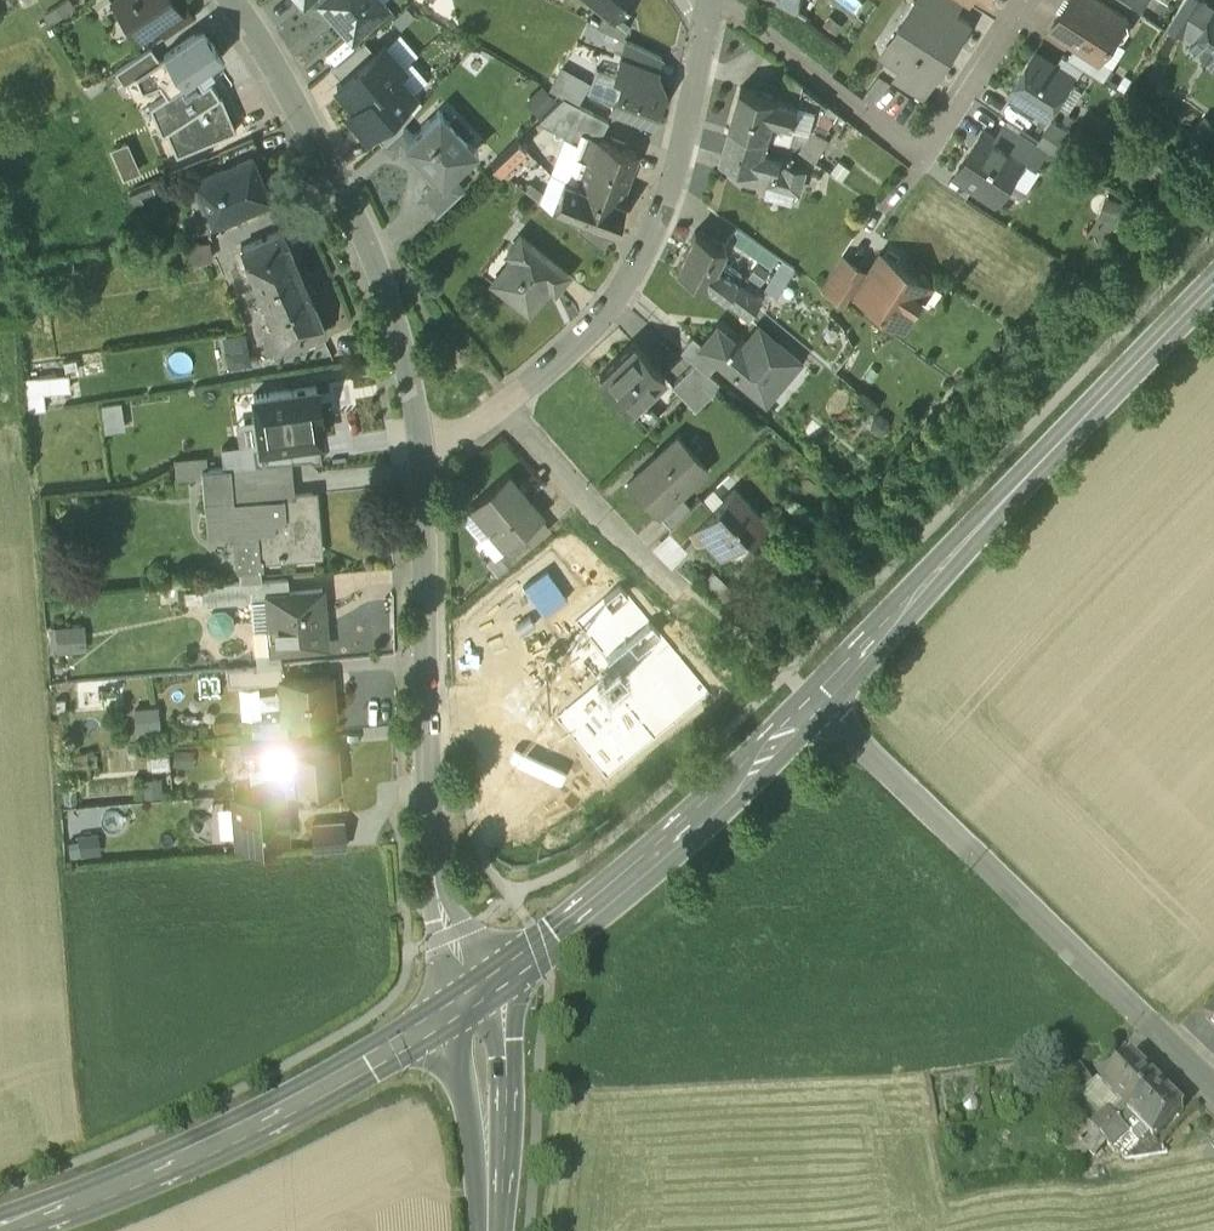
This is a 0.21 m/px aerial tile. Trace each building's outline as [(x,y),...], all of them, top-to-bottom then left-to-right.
[(111,0),(137,39),(156,26),(156,25),(178,10),(177,8),(172,0),(112,0),(111,0)] [(352,35),(385,5),(381,0),(321,0),(352,35)] [(609,13),(614,17),(617,13),(627,0),(592,0),(609,13)] [(795,9),(798,0),(781,0),(795,9)] [(936,0),(916,0),(895,32),(897,43),(893,50),(895,59),(930,82),(969,22),(946,7),(936,0)] [(1096,0),(1069,0),(1064,8),(1063,7),(1050,27),(1075,44),(1099,59),(1100,58),(1114,36),(1116,38),(1124,36),(1130,28),(1128,21),(1096,0)] [(1169,22),(1184,32),(1185,30),(1203,2),(1205,0),(1204,0),(1184,0),(1169,22)] [(1185,30),(1198,38),(1213,12),(1213,9),(1203,2),(1185,30)] [(178,10),(156,25),(156,26),(164,37),(193,18),(183,4),(177,8),(178,10)] [(1198,38),(1207,44),(1203,50),(1213,57),(1213,12),(1198,38)] [(629,23),(617,13),(614,17),(609,13),(600,27),(621,37),(629,23)] [(842,24),(830,15),(824,23),(836,32),(842,24)] [(165,54),(148,66),(158,81),(160,83),(167,94),(194,77),(221,59),(202,30),(165,54)] [(662,57),(627,40),(620,57),(650,68),(654,77),(662,57)] [(158,42),(127,62),(147,92),(160,83),(158,81),(148,66),(165,54),(158,42)] [(333,69),(342,80),(373,55),(363,44),(333,69)] [(1099,59),(1075,44),(1067,56),(1080,65),(1103,80),(1113,66),(1100,58),(1099,59)] [(342,80),(337,85),(355,107),(395,73),(403,66),(384,45),(373,55),(342,80)] [(1055,65),(1034,52),(1010,90),(1048,115),(1056,102),(1069,81),(1072,77),(1055,65)] [(1080,65),(1067,56),(1063,54),(1055,65),(1072,77),(1080,65)] [(650,68),(620,57),(614,73),(621,76),(612,100),(610,106),(649,121),(661,89),(651,85),(654,77),(650,68)] [(597,67),(588,91),(612,100),(621,76),(597,67)] [(586,83),(561,69),(550,88),(564,96),(575,102),(586,83)] [(347,112),(366,133),(370,129),(403,103),(414,93),(395,73),(355,107),(347,112)] [(166,132),(177,154),(235,131),(222,95),(218,97),(209,83),(202,87),(194,77),(167,94),(151,107),(162,135),(166,132)] [(1069,81),(1056,102),(1068,109),(1082,89),(1069,81)] [(828,103),(803,84),(798,102),(799,103),(793,123),(787,141),(792,144),(800,150),(828,103)] [(541,86),(524,102),(536,115),(554,98),(541,86)] [(777,97),(741,87),(730,125),(768,135),(787,141),(793,123),(799,103),(798,102),(777,97)] [(564,96),(539,120),(584,143),(587,134),(597,114),(575,102),(564,96)] [(370,129),(381,144),(413,113),(403,103),(370,129)] [(413,135),(403,144),(404,145),(399,150),(431,184),(437,179),(442,184),(451,176),(477,150),(439,110),(413,135)] [(1075,133),(1052,117),(1037,140),(1047,147),(1060,155),(1075,133)] [(1037,140),(1006,120),(995,136),(995,137),(1024,156),(1023,158),(1034,165),(1047,147),(1037,140)] [(401,127),(381,144),(393,155),(399,150),(404,145),(403,144),(413,135),(402,124),(401,127)] [(768,135),(730,125),(721,156),(759,167),(760,165),(772,169),(778,170),(783,154),(783,153),(765,148),(768,135)] [(995,136),(984,129),(955,173),(996,200),(1001,192),(1010,191),(1015,182),(1013,173),(1023,158),(1024,156),(995,137),(995,136)] [(636,153),(587,134),(584,143),(580,154),(588,157),(578,184),(619,199),(636,153)] [(787,141),(768,135),(765,148),(783,153),(783,154),(787,156),(792,156),(792,154),(790,153),(792,144),(787,141)] [(253,140),(218,154),(224,167),(250,156),(250,157),(259,154),(253,140)] [(518,140),(491,165),(508,177),(531,154),(518,140)] [(224,167),(193,180),(211,222),(267,198),(250,157),(250,156),(224,167)] [(805,168),(786,163),(783,172),(778,170),(772,169),(768,183),(799,191),(805,168)] [(431,184),(417,198),(434,217),(464,189),(451,176),(442,184),(437,179),(431,184)] [(578,184),(563,178),(553,205),(582,217),(590,220),(590,221),(611,229),(613,229),(623,201),(578,184)] [(611,229),(590,221),(590,220),(582,217),(577,230),(603,249),(611,229)] [(778,257),(736,227),(728,239),(769,268),(778,257)] [(281,230),(240,248),(285,350),(326,332),(281,230)] [(740,275),(718,259),(724,247),(694,232),(675,269),(706,284),(724,298),(736,280),(740,275)] [(567,273),(520,235),(507,250),(506,252),(512,256),(492,281),(528,310),(548,286),(554,290),(567,273)] [(502,246),(480,272),(492,281),(512,256),(506,252),(507,250),(502,246)] [(207,248),(184,253),(187,265),(210,260),(207,248)] [(882,254),(856,295),(904,326),(921,300),(911,293),(920,279),(882,254)] [(861,269),(841,256),(820,287),(840,301),(861,269)] [(784,261),(765,290),(775,296),(794,267),(784,261)] [(72,263),(41,265),(41,282),(73,280),(72,263)] [(760,299),(736,280),(724,298),(747,316),(760,299)] [(740,346),(716,326),(701,344),(699,346),(716,360),(765,400),(799,360),(758,325),(740,346)] [(701,344),(693,337),(681,351),(695,363),(706,372),(716,360),(699,346),(701,344)] [(633,343),(599,375),(630,408),(631,407),(641,397),(664,376),(633,343)] [(672,384),(671,385),(680,394),(694,410),(721,385),(706,372),(695,363),(672,384)] [(47,389),(71,386),(69,367),(24,373),(28,407),(49,404),(47,389)] [(664,376),(641,397),(657,415),(680,394),(671,385),(672,384),(664,376)] [(259,447),(317,440),(322,440),(316,389),(253,396),(259,447)] [(657,415),(641,397),(631,407),(647,425),(657,415)] [(707,468),(677,436),(627,482),(657,514),(658,514),(679,494),(707,468)] [(253,448),(255,464),(261,463),(291,460),(311,460),(314,462),(321,461),(317,440),(259,447),(253,448)] [(291,460),(261,463),(264,498),(291,495),(291,493),(294,493),(291,460)] [(255,464),(230,466),(233,500),(264,498),(261,463),(255,464)] [(264,498),(233,500),(230,466),(201,468),(204,504),(221,503),(224,533),(236,532),(238,567),(260,565),(259,558),(319,553),(313,493),(296,495),(295,493),(294,493),(291,493),(291,495),(264,498)] [(541,516),(506,474),(470,505),(503,545),(505,547),(523,531),(541,516)] [(709,505),(733,484),(725,475),(701,497),(709,505)] [(766,523),(734,489),(693,527),(720,556),(744,534),(749,540),(766,523)] [(679,494),(658,514),(670,527),(691,507),(679,494)] [(670,527),(668,529),(679,540),(693,527),(712,509),(700,497),(691,507),(670,527)] [(523,531),(505,547),(503,545),(497,550),(507,563),(532,543),(523,531)] [(706,565),(687,546),(670,563),(689,582),(706,565)] [(253,580),(210,584),(212,600),(254,597),(253,580)] [(322,589),(266,594),(271,650),(278,649),(278,650),(279,650),(322,646),(318,611),(323,611),(322,589)] [(57,649),(87,648),(85,621),(56,623),(57,649)] [(271,650),(255,651),(256,666),(280,664),(279,650),(278,650),(278,649),(271,650)] [(256,666),(226,669),(228,685),(281,681),(281,678),(280,664),(256,666)] [(281,678),(281,681),(284,720),(333,716),(329,674),(281,678)] [(160,704),(132,705),(133,723),(160,722),(160,704)] [(283,735),(239,739),(240,754),(284,751),(283,735)] [(335,745),(289,749),(291,765),(293,791),(309,789),(309,790),(316,790),(316,789),(339,787),(335,745)] [(291,765),(269,767),(272,792),(282,792),(293,791),(291,765)] [(272,792),(233,796),(237,843),(286,839),(282,792),(272,792)] [(341,819),(312,821),(315,851),(344,848),(341,819)] [(1206,1019),(1213,1027),(1213,1011),(1206,1019)] [(1104,1088),(1103,1089),(1128,1114),(1158,1084),(1132,1059),(1104,1088)] [(1050,1081),(1072,1105),(1098,1082),(1080,1063),(1050,1081)] [(1098,1082),(1072,1105),(1078,1112),(1102,1138),(1128,1114),(1103,1089),(1104,1088),(1098,1082)] [(1184,1110),(1158,1084),(1128,1114),(1139,1124),(1151,1137),(1154,1140),(1184,1110)] [(1102,1138),(1078,1112),(1063,1115),(1066,1120),(1064,1122),(1094,1157),(1100,1151),(1108,1144),(1102,1138)] [(1128,1114),(1102,1138),(1108,1144),(1112,1149),(1139,1124),(1128,1114)] [(1113,1165),(1151,1137),(1139,1124),(1112,1149),(1108,1144),(1100,1151),(1113,1165)]
